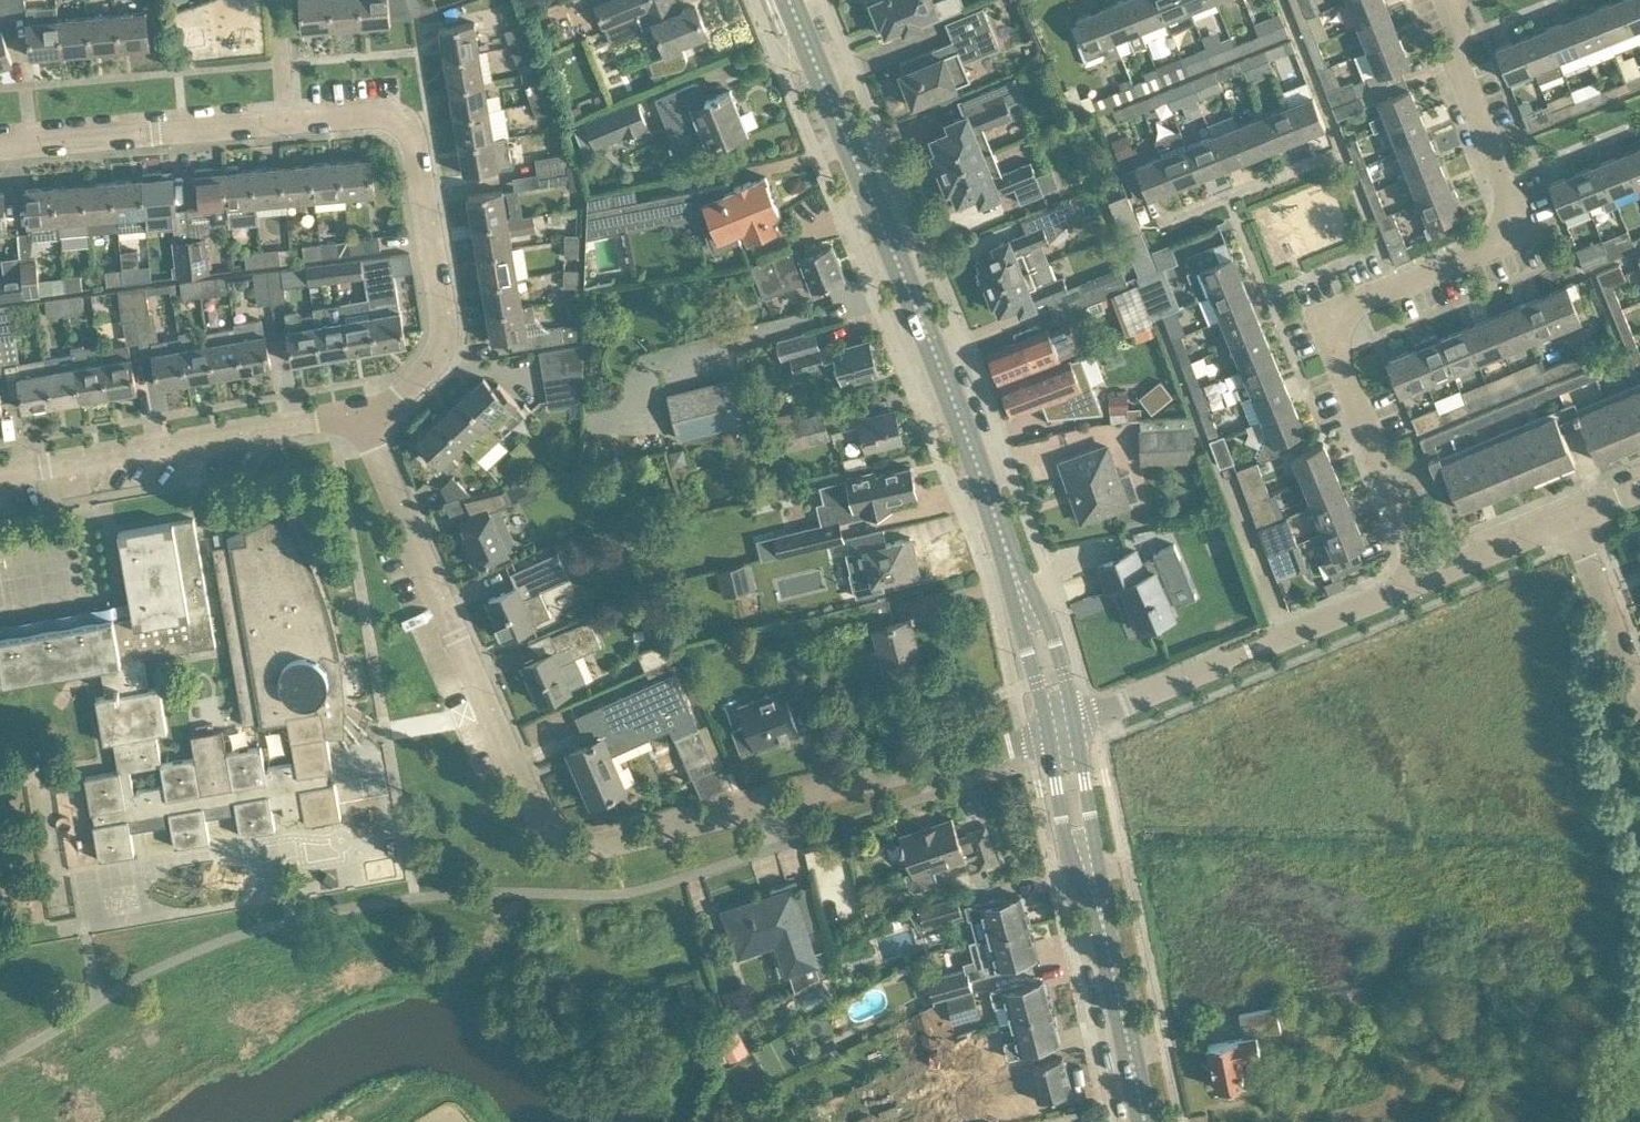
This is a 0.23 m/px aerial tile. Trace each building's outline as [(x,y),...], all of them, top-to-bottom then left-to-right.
[(13,11),(10,0),(0,0),(0,13),(13,11)] [(25,0),(10,0),(13,11),(26,8),(25,0)] [(182,2),(184,55),(259,52),(257,0),(237,0),(182,2)] [(303,30),(333,28),(330,0),(300,0),(303,30)] [(359,0),(330,0),(333,28),(362,25),(359,0)] [(362,25),(392,23),(391,18),(412,16),(412,18),(414,18),(413,14),(409,1),(408,0),(360,0),(362,25)] [(437,6),(435,0),(412,0),(409,1),(413,14),(414,15),(438,7),(437,6)] [(605,25),(613,45),(647,31),(639,11),(649,7),(668,54),(649,61),(654,74),(681,68),(685,65),(686,62),(687,59),(682,49),(680,43),(707,32),(696,5),(675,13),(670,0),(609,0),(597,5),(605,25)] [(871,1),(873,6),(872,10),(875,17),(879,19),(881,24),(882,23),(886,33),(903,27),(905,31),(965,6),(962,0),(936,0),(934,1),(933,0),(875,0),(871,1)] [(1141,29),(1129,0),(1122,0),(1103,7),(1116,39),(1128,34),(1133,48),(1134,50),(1147,45),(1141,29)] [(1141,29),(1166,18),(1158,0),(1129,0),(1141,29)] [(1191,8),(1187,0),(1158,0),(1166,18),(1171,31),(1196,21),(1191,8)] [(1212,0),(1187,0),(1191,8),(1212,0)] [(1308,16),(1302,0),(1291,0),(1299,20),(1308,16)] [(1385,0),(1350,0),(1359,24),(1390,12),(1385,0)] [(1597,7),(1609,38),(1635,28),(1623,0),(1615,0),(1597,7)] [(1635,28),(1639,26),(1639,0),(1623,0),(1635,28)] [(32,56),(62,53),(59,19),(58,5),(28,8),(32,56)] [(963,62),(999,46),(983,6),(966,13),(946,21),(953,40),(901,61),(905,71),(901,73),(907,87),(904,89),(910,104),(913,103),(914,104),(958,86),(957,85),(950,67),(963,62)] [(1079,23),(1071,26),(1077,42),(1086,64),(1107,56),(1108,60),(1122,55),(1121,53),(1116,39),(1103,7),(1077,18),(1079,23)] [(1597,7),(1572,17),(1584,48),(1609,38),(1597,7)] [(147,11),(125,13),(117,14),(120,48),(150,45),(147,11)] [(1390,12),(1359,24),(1369,49),(1400,37),(1390,12)] [(91,50),(120,48),(117,14),(88,16),(91,50)] [(62,53),(91,50),(88,16),(59,19),(62,53)] [(1308,16),(1299,20),(1308,44),(1318,40),(1308,16)] [(1572,17),(1547,27),(1559,58),(1564,71),(1589,61),(1584,48),(1572,17)] [(440,27),(445,57),(480,51),(475,21),(440,27)] [(1268,42),(1289,33),(1285,24),(1260,34),(1264,43),(1268,42)] [(505,30),(512,46),(525,41),(519,25),(505,30)] [(1547,27),(1522,37),(1534,68),(1540,83),(1564,72),(1559,58),(1547,27)] [(0,30),(0,66),(13,62),(2,29),(0,30)] [(1260,34),(1235,44),(1234,44),(1238,54),(1264,43),(1260,34)] [(1213,64),(1238,54),(1234,44),(1235,44),(1231,36),(1205,46),(1213,64)] [(1400,37),(1369,49),(1379,73),(1353,84),(1352,80),(1327,91),(1333,106),(1360,95),(1402,78),(1398,67),(1410,63),(1400,37)] [(1522,37),(1496,48),(1508,79),(1534,68),(1522,37)] [(1270,59),(1275,57),(1295,49),(1291,40),(1266,50),(1270,59)] [(1308,44),(1315,61),(1319,70),(1328,66),(1324,57),(1318,40),(1308,44)] [(531,56),(525,41),(512,46),(519,66),(530,61),(528,57),(531,56)] [(1180,57),(1186,74),(1213,64),(1205,46),(1180,57)] [(1631,47),(1617,53),(1627,81),(1631,89),(1639,86),(1639,70),(1631,47)] [(1269,59),(1270,59),(1266,50),(1241,60),(1244,69),(1251,66),(1269,59)] [(450,86),(485,80),(480,51),(445,57),(450,86)] [(1155,66),(1162,84),(1186,74),(1180,57),(1155,66)] [(1241,60),(1215,70),(1219,79),(1244,69),(1241,60)] [(1147,79),(1134,84),(1137,94),(1162,84),(1155,66),(1143,71),(1147,79)] [(1191,80),(1198,99),(1223,89),(1219,79),(1215,70),(1191,80)] [(934,153),(941,171),(993,150),(984,128),(1013,116),(1008,104),(1024,97),(1016,77),(1000,84),(977,93),(983,108),(957,118),(949,121),(952,130),(933,137),(939,151),(934,153)] [(1374,131),(1388,126),(1420,113),(1410,87),(1406,88),(1402,78),(1360,95),(1365,106),(1378,101),(1383,114),(1370,119),(1374,131)] [(485,80),(450,86),(455,114),(490,108),(485,80)] [(1198,99),(1191,80),(1166,90),(1170,99),(1169,100),(1172,109),(1198,99)] [(525,86),(531,103),(532,103),(545,98),(539,81),(525,86)] [(1580,109),(1605,99),(1602,91),(1601,92),(1597,81),(1573,91),(1576,99),(1580,109)] [(1602,91),(1605,99),(1631,89),(1627,81),(1602,91)] [(720,142),(727,139),(748,130),(731,89),(702,101),(694,82),(656,98),(663,114),(670,117),(681,145),(694,150),(706,145),(709,141),(718,137),(720,142)] [(1108,95),(1093,101),(1092,101),(1095,109),(1094,109),(1096,115),(1114,108),(1114,109),(1115,108),(1113,104),(1137,94),(1134,84),(1108,95)] [(1166,90),(1141,100),(1145,109),(1169,100),(1170,99),(1166,90)] [(1092,101),(1093,101),(1090,94),(1089,94),(1081,97),(1087,112),(1094,109),(1095,109),(1092,101)] [(1288,105),(1300,136),(1326,126),(1314,95),(1288,105)] [(532,103),(531,103),(537,117),(551,112),(545,98),(532,103)] [(596,147),(649,125),(638,98),(585,120),(585,121),(574,126),(584,150),(596,146),(596,147)] [(1555,120),(1580,109),(1576,99),(1551,109),(1555,120)] [(1119,120),(1145,109),(1141,100),(1115,110),(1115,108),(1114,109),(1119,120)] [(1551,109),(1549,104),(1523,115),(1529,130),(1555,120),(1551,109)] [(1300,136),(1288,105),(1263,115),(1275,146),(1300,136)] [(490,108),(455,114),(460,143),(495,137),(490,108)] [(1388,126),(1398,151),(1430,138),(1420,113),(1388,126)] [(1238,125),(1250,156),(1275,146),(1263,115),(1238,125)] [(1213,135),(1225,166),(1250,156),(1238,125),(1213,135)] [(1187,145),(1187,146),(1180,130),(1156,140),(1162,155),(1175,186),(1200,176),(1187,145)] [(495,137),(460,143),(465,173),(480,170),(481,172),(485,172),(485,170),(500,167),(515,165),(514,162),(510,135),(495,137)] [(1119,160),(1135,154),(1127,135),(1111,141),(1119,160)] [(1213,135),(1187,145),(1200,176),(1225,166),(1213,135)] [(1363,155),(1356,138),(1347,142),(1354,158),(1363,155)] [(1398,151),(1409,175),(1441,163),(1430,138),(1398,151)] [(1626,152),(1638,183),(1639,183),(1639,147),(1626,152)] [(1044,193),(1044,192),(1059,185),(1053,169),(1037,175),(1031,160),(1002,172),(993,150),(941,171),(948,189),(953,187),(959,201),(978,193),(981,201),(1015,187),(1021,202),(1044,193)] [(536,158),(538,172),(575,166),(573,152),(559,154),(536,158)] [(1626,152),(1601,162),(1613,193),(1638,183),(1626,152)] [(1137,167),(1125,171),(1136,199),(1148,194),(1149,197),(1175,186),(1162,155),(1136,166),(1137,167)] [(372,158),(342,160),(345,195),(375,192),(372,158)] [(316,198),(345,195),(342,160),(313,163),(316,198)] [(1617,204),(1613,193),(1601,162),(1576,172),(1588,203),(1602,198),(1606,208),(1617,204)] [(316,198),(313,163),(284,166),(287,200),(316,198)] [(1366,163),(1357,167),(1364,183),(1373,180),(1366,163)] [(1409,175),(1419,200),(1451,188),(1441,163),(1409,175)] [(199,207),(187,208),(190,237),(206,235),(214,227),(230,225),(229,206),(226,171),(212,172),(212,166),(196,168),(196,174),(198,196),(199,207)] [(255,168),(258,203),(287,200),(284,166),(255,168)] [(540,186),(578,179),(577,176),(580,176),(579,166),(575,167),(575,166),(538,172),(540,186)] [(259,214),(258,203),(255,168),(226,171),(229,206),(230,225),(260,223),(259,214)] [(161,171),(143,172),(144,178),(147,213),(161,212),(162,228),(171,227),(179,226),(177,211),(177,209),(175,198),(173,176),(162,177),(161,171)] [(1576,172),(1550,183),(1562,214),(1588,203),(1576,172)] [(728,183),(587,209),(586,229),(671,213),(672,218),(697,213),(699,216),(714,252),(741,241),(738,233),(744,230),(749,241),(778,228),(773,216),(781,213),(777,202),(779,202),(773,185),(770,186),(766,176),(752,182),(751,180),(729,189),(728,183)] [(144,178),(114,181),(119,230),(119,231),(149,228),(147,213),(144,178)] [(90,233),(119,230),(114,181),(85,184),(90,233)] [(85,184),(56,186),(61,235),(90,233),(85,184)] [(26,189),(28,211),(30,224),(31,238),(61,235),(56,186),(26,189)] [(1376,188),(1367,192),(1374,209),(1383,205),(1376,188)] [(1453,189),(1451,189),(1451,188),(1419,200),(1425,215),(1434,235),(1449,229),(1445,220),(1461,214),(1455,200),(1458,198),(1458,196),(1456,190),(1453,189)] [(469,195),(474,224),(509,218),(504,189),(469,195)] [(8,234),(6,213),(4,191),(0,191),(0,234),(8,234)] [(1111,202),(1126,238),(1143,232),(1128,195),(1111,202)] [(980,269),(987,286),(1036,266),(1030,249),(1050,241),(1075,216),(1070,199),(1028,217),(1033,228),(995,242),(998,250),(979,258),(983,267),(980,269)] [(566,239),(580,240),(580,234),(586,234),(586,229),(587,209),(587,206),(577,206),(576,234),(566,233),(566,239)] [(1403,237),(1395,216),(1393,212),(1393,211),(1387,213),(1386,213),(1377,217),(1388,243),(1402,237),(1403,237)] [(509,218),(474,224),(478,253),(514,247),(512,234),(536,230),(534,214),(509,218)] [(206,235),(190,237),(190,239),(195,273),(211,271),(206,235)] [(350,239),(351,253),(381,249),(379,235),(350,239)] [(1639,247),(1639,236),(1632,239),(1635,249),(1639,247)] [(173,240),(177,275),(195,273),(190,239),(190,237),(173,240)] [(350,239),(321,242),(322,257),(351,253),(350,239)] [(579,256),(580,240),(566,239),(565,255),(579,256)] [(1611,259),(1635,249),(1632,239),(1607,249),(1611,259)] [(321,242),(303,245),(305,259),(322,257),(321,242)] [(1607,249),(1597,253),(1593,242),(1577,249),(1580,256),(1581,260),(1585,269),(1605,261),(1611,259),(1607,249)] [(1171,244),(1152,251),(1159,268),(1164,266),(1177,261),(1171,244)] [(797,247),(754,264),(758,276),(766,296),(779,290),(808,279),(813,292),(846,279),(845,277),(833,246),(802,258),(797,247)] [(1189,274),(1198,299),(1243,280),(1232,254),(1220,260),(1214,246),(1188,257),(1194,272),(1189,274)] [(483,282),(518,276),(514,247),(478,253),(483,282)] [(261,250),(263,265),(281,262),(278,248),(261,250)] [(245,253),(247,267),(263,265),(261,250),(245,253)] [(391,254),(362,258),(365,274),(368,288),(396,283),(391,254)] [(1152,255),(1135,261),(1141,274),(1157,268),(1152,255)] [(362,258),(336,261),(338,278),(365,274),(362,258)] [(37,259),(22,260),(23,274),(26,295),(40,293),(37,259)] [(336,261),(308,265),(310,282),(338,278),(336,261)] [(1063,275),(1056,278),(1049,261),(1036,266),(987,286),(994,303),(997,302),(1001,311),(1019,304),(1021,310),(1030,307),(1069,291),(1063,275)] [(1597,273),(1602,285),(1613,312),(1622,308),(1612,284),(1626,278),(1620,263),(1597,273)] [(139,265),(123,268),(125,282),(141,280),(139,265)] [(1115,292),(1115,293),(1138,284),(1130,287),(1121,266),(1079,283),(1087,303),(1115,292)] [(1159,268),(1137,276),(1152,317),(1180,306),(1164,266),(1159,268)] [(106,270),(108,285),(125,282),(123,268),(106,270)] [(285,290),(282,270),(282,268),(269,270),(273,301),(286,300),(285,290)] [(564,269),(564,275),(564,286),(579,286),(579,269),(564,269)] [(258,303),(273,301),(269,270),(254,272),(256,288),(258,303)] [(0,277),(0,298),(26,295),(23,274),(4,277),(0,277)] [(64,276),(66,289),(83,287),(81,274),(64,276)] [(231,291),(228,275),(200,279),(203,295),(231,291)] [(483,282),(488,311),(523,305),(521,288),(527,286),(525,275),(518,276),(483,282)] [(182,298),(203,295),(200,279),(180,282),(182,298)] [(1253,305),(1243,280),(1198,299),(1209,323),(1221,317),(1221,318),(1253,305)] [(406,343),(398,297),(396,283),(368,288),(370,302),(378,348),(406,343)] [(1138,284),(1115,293),(1131,332),(1153,323),(1138,284)] [(1567,285),(1541,296),(1555,329),(1581,318),(1567,285)] [(133,288),(137,319),(151,317),(146,286),(133,288)] [(133,288),(118,290),(122,321),(137,319),(133,288)] [(65,296),(67,313),(85,311),(83,294),(65,296)] [(47,316),(67,313),(65,296),(45,299),(47,316)] [(1541,296),(1516,307),(1529,340),(1555,329),(1541,296)] [(354,301),(342,303),(342,304),(345,320),(350,353),(362,351),(363,356),(378,353),(377,348),(378,348),(370,302),(355,305),(354,301)] [(523,305),(488,311),(493,340),(511,337),(513,348),(527,346),(549,342),(577,338),(578,323),(549,328),(538,317),(536,318),(534,303),(523,305)] [(16,338),(11,304),(0,305),(0,329),(2,340),(16,338)] [(350,353),(345,320),(329,323),(326,305),(314,307),(315,312),(317,325),(323,357),(333,356),(334,356),(335,359),(339,361),(343,362),(347,360),(350,357),(350,353)] [(1263,330),(1253,305),(1221,318),(1232,343),(1263,330)] [(1490,317),(1504,350),(1529,340),(1516,307),(1490,317)] [(1634,337),(1632,333),(1639,330),(1639,325),(1630,326),(1622,308),(1613,312),(1624,340),(1634,337)] [(315,312),(299,315),(298,309),(285,312),(289,330),(291,341),(294,362),(323,357),(317,325),(315,312)] [(1172,310),(1162,313),(1172,339),(1182,335),(1172,310)] [(266,333),(265,333),(262,317),(235,322),(236,326),(243,371),(272,366),(266,333)] [(1465,328),(1478,361),(1504,350),(1490,317),(1465,328)] [(210,343),(216,376),(243,371),(236,326),(208,331),(210,343)] [(1059,358),(1049,331),(1048,328),(1023,338),(1008,344),(987,352),(999,381),(1020,373),(1059,358)] [(1454,371),(1478,361),(1465,328),(1440,338),(1454,371)] [(192,330),(180,332),(183,348),(188,381),(198,379),(199,381),(204,383),(212,382),(216,378),(216,376),(210,343),(194,346),(192,330)] [(1242,368),(1274,355),(1263,330),(1232,343),(1242,368)] [(880,374),(870,340),(835,350),(834,345),(820,349),(816,333),(780,344),(784,360),(793,358),(796,370),(791,371),(793,377),(839,364),(845,384),(880,374)] [(1440,338),(1438,339),(1436,333),(1420,339),(1423,345),(1416,348),(1414,349),(1428,382),(1432,380),(1454,371),(1440,338)] [(1172,339),(1182,365),(1192,361),(1182,335),(1172,339)] [(1634,337),(1624,340),(1633,361),(1639,359),(1639,352),(1634,337)] [(16,338),(2,340),(11,398),(23,396),(25,409),(54,404),(46,356),(20,361),(16,338)] [(152,341),(154,352),(160,386),(188,381),(183,348),(168,350),(166,339),(152,341)] [(3,413),(1,399),(11,398),(2,340),(0,340),(0,413),(3,413)] [(84,343),(72,345),(73,352),(81,399),(109,394),(103,361),(88,364),(84,343)] [(137,390),(134,368),(129,343),(101,347),(103,361),(109,394),(137,390)] [(543,365),(583,358),(584,344),(541,351),(543,365)] [(1402,393),(1428,382),(1414,349),(1388,359),(1402,393)] [(1567,360),(1571,369),(1597,359),(1593,349),(1567,360)] [(73,352),(46,356),(54,404),(81,399),(73,352)] [(1274,355),(1242,368),(1248,382),(1237,387),(1241,398),(1252,393),(1284,380),(1274,355)] [(1012,415),(1032,407),(1043,403),(1049,418),(1104,412),(1082,356),(1071,360),(1071,359),(1001,386),(1012,415)] [(1625,365),(1621,356),(1603,363),(1607,372),(1625,365)] [(583,372),(583,358),(543,365),(545,378),(583,372)] [(1546,380),(1571,369),(1567,360),(1542,370),(1546,380)] [(1182,365),(1191,390),(1202,386),(1192,361),(1182,365)] [(1598,376),(1595,366),(1576,374),(1580,383),(1598,376)] [(1520,390),(1546,380),(1542,370),(1516,381),(1520,390)] [(583,388),(583,372),(545,378),(547,393),(583,388)] [(499,383),(494,387),(484,377),(483,378),(484,379),(463,398),(486,423),(499,437),(526,413),(514,399),(499,383)] [(745,423),(734,377),(669,393),(680,439),(745,423)] [(1572,387),(1568,377),(1554,383),(1548,385),(1552,395),(1558,392),(1572,387)] [(1294,405),(1284,380),(1252,393),(1263,418),(1294,405)] [(1495,400),(1520,390),(1516,381),(1491,391),(1495,400)] [(1552,395),(1548,385),(1543,388),(1547,397),(1552,395)] [(1202,386),(1191,390),(1200,415),(1211,411),(1202,386)] [(1578,411),(1574,401),(1552,410),(1554,414),(1442,460),(1440,455),(1429,459),(1436,476),(1446,472),(1461,509),(1481,500),(1479,495),(1487,492),(1489,497),(1510,489),(1508,483),(1515,480),(1517,485),(1538,477),(1536,472),(1543,468),(1546,474),(1566,465),(1564,460),(1572,457),(1574,462),(1575,462),(1564,433),(1583,425),(1597,460),(1618,451),(1616,446),(1623,443),(1625,448),(1639,442),(1639,386),(1578,411)] [(582,401),(583,388),(547,393),(550,407),(582,401)] [(1547,397),(1543,388),(1523,396),(1527,405),(1547,397)] [(1470,410),(1495,400),(1491,391),(1467,401),(1470,410)] [(1109,394),(1111,421),(1143,419),(1142,410),(1129,411),(1128,393),(1109,394)] [(499,437),(486,423),(463,398),(441,419),(464,443),(478,458),(501,439),(499,437)] [(1501,416),(1519,409),(1515,399),(1497,407),(1501,416)] [(1449,419),(1470,410),(1467,401),(1441,412),(1444,421),(1449,419)] [(1298,445),(1294,435),(1305,431),(1294,405),(1263,418),(1269,433),(1257,458),(1262,460),(1280,453),(1298,445)] [(1418,432),(1444,421),(1441,412),(1438,406),(1411,417),(1418,432)] [(866,448),(881,444),(903,439),(896,409),(862,417),(861,411),(834,418),(838,435),(862,429),(866,448)] [(1493,420),(1489,410),(1470,418),(1474,427),(1493,420)] [(1211,411),(1200,415),(1210,440),(1224,435),(1221,436),(1211,411)] [(822,412),(796,419),(784,421),(785,424),(764,429),(767,441),(787,436),(791,448),(829,438),(822,412)] [(464,443),(441,419),(420,438),(419,437),(418,438),(448,471),(458,461),(452,455),(464,443)] [(1466,431),(1462,421),(1458,423),(1444,428),(1448,438),(1462,432),(1466,431)] [(1194,433),(1199,433),(1196,426),(1141,429),(1143,462),(1195,459),(1194,433)] [(1435,443),(1440,441),(1436,432),(1420,438),(1426,453),(1437,449),(1435,443)] [(1235,461),(1224,435),(1210,440),(1220,467),(1235,461)] [(1293,455),(1303,481),(1335,468),(1324,442),(1293,455)] [(1130,501),(1120,475),(1110,445),(1061,462),(1082,520),(1131,503),(1130,501)] [(672,466),(687,462),(684,448),(669,451),(672,466)] [(1236,469),(1248,501),(1269,494),(1256,461),(1236,469)] [(775,545),(759,549),(760,556),(844,539),(840,521),(853,517),(852,514),(864,511),(865,515),(893,508),(891,500),(917,494),(911,466),(876,474),(875,470),(871,471),(845,476),(846,479),(846,482),(849,495),(822,501),(816,503),(820,523),(773,533),(775,545)] [(1345,493),(1335,468),(1303,481),(1314,506),(1345,493)] [(515,485),(527,482),(525,473),(513,476),(515,485)] [(468,494),(471,494),(453,475),(442,487),(448,498),(468,494)] [(462,520),(461,520),(468,535),(472,544),(466,546),(475,566),(484,562),(485,564),(490,562),(489,560),(509,551),(518,547),(510,527),(501,508),(513,503),(512,502),(520,498),(515,485),(484,493),(468,495),(476,514),(462,520)] [(1345,493),(1314,506),(1324,531),(1355,518),(1345,493)] [(1248,501),(1258,528),(1279,521),(1269,494),(1248,501)] [(247,540),(213,546),(244,724),(262,721),(263,724),(288,720),(291,735),(296,764),(305,813),(306,823),(342,817),(335,782),(329,783),(327,771),(333,769),(323,708),(320,709),(315,700),(321,696),(325,692),(328,686),(329,681),(329,673),(328,669),(326,664),(324,661),(319,657),(322,653),(338,658),(333,630),(326,604),(316,576),(306,557),(302,547),(289,524),(289,527),(285,528),(276,514),(246,528),(245,528),(247,540)] [(305,813),(296,764),(293,765),(292,762),(269,766),(269,769),(266,770),(262,746),(228,751),(223,728),(191,733),(195,757),(162,763),(157,732),(168,731),(160,686),(149,688),(144,657),(216,644),(194,518),(119,531),(134,617),(115,620),(114,616),(0,635),(0,682),(101,664),(106,695),(96,697),(104,742),(114,740),(119,771),(86,776),(92,811),(100,810),(103,823),(94,824),(100,859),(135,853),(129,819),(169,812),(175,846),(209,839),(204,806),(235,802),(241,834),(276,828),(272,806),(283,804),(285,817),(305,813)] [(1289,546),(1297,542),(1288,518),(1279,521),(1263,527),(1258,528),(1268,554),(1287,547),(1289,546)] [(1357,547),(1366,543),(1355,518),(1324,531),(1334,555),(1325,559),(1327,562),(1330,571),(1331,571),(1332,575),(1364,562),(1357,547)] [(888,587),(900,584),(922,579),(915,550),(913,551),(914,554),(908,555),(904,538),(887,542),(884,529),(849,538),(862,595),(877,591),(875,582),(886,579),(888,587)] [(1168,584),(1188,576),(1175,544),(1155,552),(1157,556),(1155,557),(1141,563),(1136,550),(1118,557),(1098,565),(1107,588),(1084,597),(1085,599),(1122,583),(1140,626),(1139,626),(1140,628),(1175,614),(1174,612),(1173,612),(1169,602),(1175,599),(1168,584)] [(1268,554),(1278,579),(1299,571),(1289,546),(1287,547),(1268,554)] [(517,586),(489,598),(498,619),(495,620),(494,619),(493,620),(500,636),(502,636),(501,634),(505,633),(506,635),(526,626),(534,623),(551,615),(541,591),(553,586),(548,575),(565,567),(558,551),(541,559),(531,563),(511,572),(517,586)] [(752,562),(718,570),(718,572),(719,575),(723,594),(758,587),(752,562)] [(795,641),(808,637),(866,622),(873,646),(861,650),(870,679),(905,670),(902,659),(919,654),(909,617),(895,621),(888,596),(789,622),(795,641)] [(582,654),(602,645),(590,618),(572,626),(552,635),(558,649),(525,663),(541,701),(562,692),(569,688),(587,680),(577,656),(582,654)] [(662,661),(663,662),(674,657),(667,641),(639,653),(646,669),(662,661)] [(787,678),(794,696),(814,688),(800,651),(781,659),(787,678)] [(666,669),(663,662),(662,661),(646,669),(649,676),(666,669)] [(575,748),(570,750),(576,763),(573,764),(573,765),(576,764),(593,801),(611,793),(612,794),(617,792),(616,791),(625,787),(610,755),(680,723),(684,732),(698,725),(692,710),(674,671),(576,715),(588,742),(577,747),(577,746),(575,747),(575,748)] [(747,724),(733,729),(742,752),(740,753),(740,754),(782,739),(783,740),(784,740),(783,737),(789,734),(790,737),(791,737),(791,736),(799,733),(787,698),(794,696),(787,678),(779,681),(782,688),(765,695),(739,704),(743,713),(747,724)] [(684,732),(674,736),(692,777),(686,779),(686,780),(687,780),(694,777),(717,767),(698,725),(684,732)] [(900,842),(902,848),(910,873),(907,874),(911,886),(916,889),(933,883),(936,878),(934,873),(936,872),(935,869),(976,855),(981,867),(998,861),(986,826),(969,831),(970,835),(960,838),(952,817),(950,818),(951,821),(921,831),(920,828),(900,835),(902,841),(900,842)] [(789,885),(802,881),(801,880),(771,890),(772,895),(727,910),(734,932),(739,950),(777,937),(788,970),(789,970),(790,972),(815,963),(813,956),(805,931),(792,892),(789,885)] [(993,898),(968,905),(977,939),(1029,925),(1021,895),(1003,900),(1002,896),(993,898)] [(935,921),(962,914),(957,896),(920,907),(920,905),(909,912),(919,928),(936,924),(935,921)] [(973,958),(963,961),(965,968),(967,967),(970,977),(977,975),(986,973),(1011,966),(1020,964),(1019,960),(1037,955),(1029,925),(977,939),(976,939),(969,941),(973,958)] [(942,971),(926,975),(932,1000),(937,998),(937,999),(947,997),(948,996),(973,990),(970,977),(967,967),(965,968),(943,974),(942,971)] [(1012,1020),(1051,1009),(1043,979),(1025,984),(1024,980),(1015,982),(991,989),(995,1005),(1000,1023),(1012,1020)] [(948,996),(947,997),(954,1022),(954,1023),(980,1016),(973,990),(948,996)] [(1217,1087),(1239,1083),(1245,1082),(1245,1079),(1251,1078),(1247,1056),(1261,1053),(1257,1034),(1281,1029),(1276,1006),(1240,1013),(1245,1036),(1208,1044),(1217,1087)] [(990,1051),(961,1063),(969,1084),(1014,1066),(1011,1056),(1042,1048),(1041,1045),(1059,1040),(1051,1009),(1012,1020),(1017,1037),(1004,1041),(989,1047),(990,1051)] [(730,1061),(748,1052),(735,1028),(731,1030),(717,1037),(713,1039),(710,1053),(708,1074),(730,1061)] [(803,1069),(811,1066),(810,1065),(824,1058),(824,1059),(840,1051),(833,1037),(796,1055),(803,1069)] [(1014,1066),(969,1084),(970,1086),(975,1084),(977,1090),(975,1091),(983,1111),(980,1112),(981,1114),(1030,1102),(1030,1101),(1038,1098),(1038,1100),(1072,1091),(1063,1056),(1042,1062),(1029,1065),(1036,1091),(1028,1093),(1021,1066),(1014,1067),(1014,1066)] [(898,1104),(879,1112),(882,1118),(900,1111),(898,1104)]
